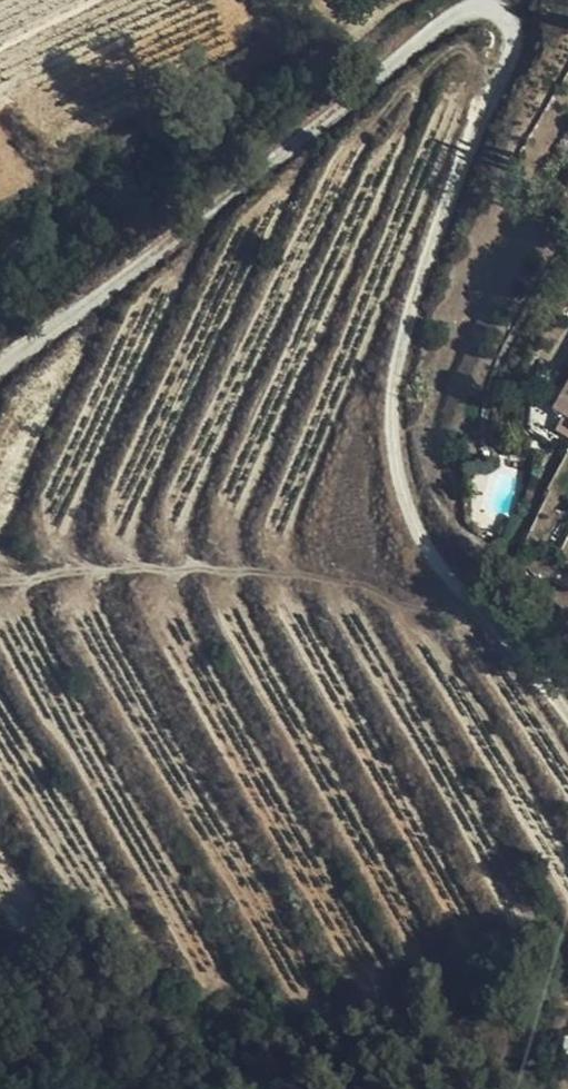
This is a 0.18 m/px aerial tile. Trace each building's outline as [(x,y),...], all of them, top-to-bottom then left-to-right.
[(556,414),(567,421),(567,392),(556,414)]
